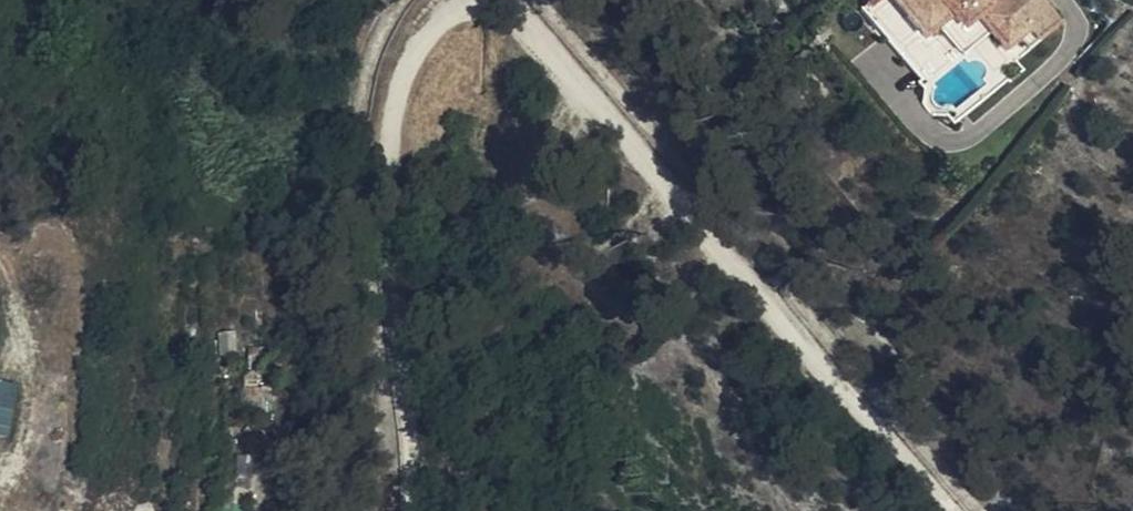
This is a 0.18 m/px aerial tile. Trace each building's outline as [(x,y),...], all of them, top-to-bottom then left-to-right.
[(1026,1),(1026,0),(965,0),(956,9),(948,0),(915,0),(954,43),(971,28),(984,17),(995,30),(1006,20),(1015,31),(1034,53),(1056,34),(1026,1)] [(965,0),(948,0),(956,9),(965,0)] [(1026,1),(1056,34),(1060,38),(1084,17),(1068,0),(1027,0),(1026,1)] [(984,17),(971,28),(992,52),(1015,31),(1006,20),(995,30),(984,17)] [(18,380),(0,378),(0,433),(12,434),(18,380)]
